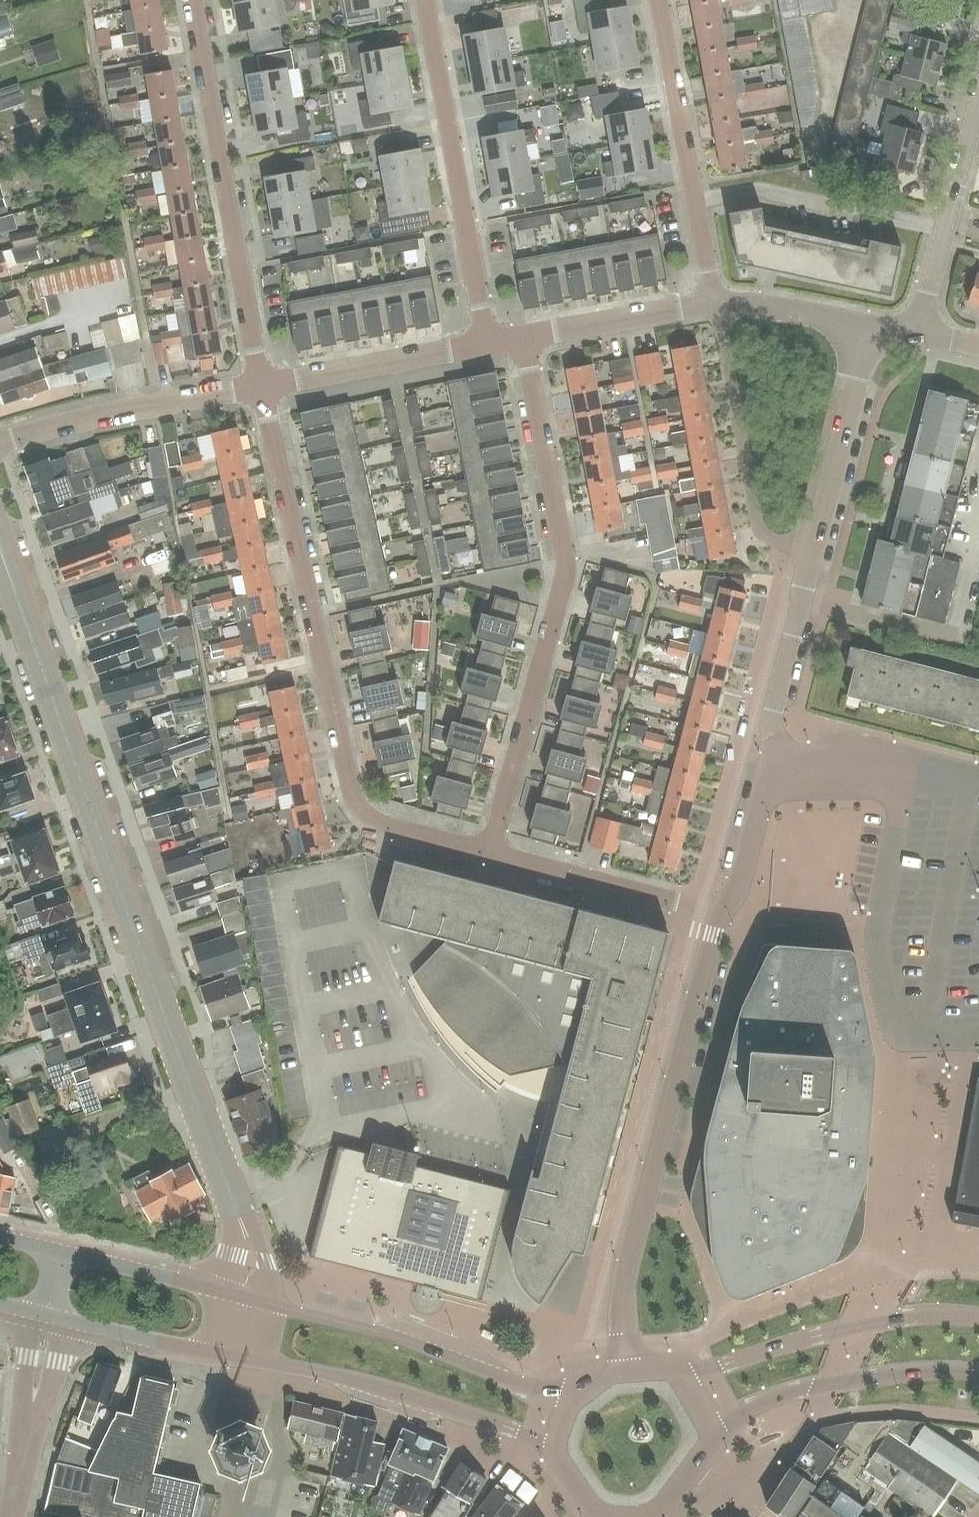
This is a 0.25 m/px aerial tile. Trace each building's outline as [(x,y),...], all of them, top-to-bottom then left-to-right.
[(160,5),(160,0),(132,0),(134,10),(160,5)] [(261,29),(277,26),(273,0),(252,0),(237,3),(242,32),(261,29)] [(348,26),(379,20),(377,8),(395,5),(394,0),(343,0),(348,26)] [(596,44),(631,37),(626,8),(607,11),(605,1),(605,0),(576,0),(581,32),(594,29),(596,44)] [(781,21),(806,16),(836,10),(834,0),(778,0),(781,21)] [(892,2),(883,0),(867,0),(866,6),(889,12),(892,2)] [(696,29),(722,24),(718,1),(692,6),(696,29)] [(138,33),(164,27),(160,5),(134,10),(138,32),(138,33)] [(887,22),(889,12),(866,6),(863,16),(887,22)] [(894,6),(889,27),(912,33),(918,13),(918,12),(894,6)] [(495,9),(472,13),(475,29),(498,25),(495,9)] [(0,17),(0,38),(11,34),(5,15),(0,17)] [(806,16),(781,21),(784,31),(808,26),(806,16)] [(885,32),(887,22),(863,16),(861,25),(885,32)] [(328,24),(321,26),(323,38),(336,36),(335,28),(328,24)] [(701,53),(726,48),(722,24),(696,29),(701,53)] [(882,41),(885,32),(861,25),(859,35),(882,41)] [(808,26),(784,31),(785,41),(810,36),(808,26)] [(142,55),(169,51),(164,27),(138,33),(140,44),(142,55)] [(907,56),(942,65),(947,44),(934,41),(936,30),(926,28),(924,38),(912,35),(912,33),(909,46),(907,56)] [(97,31),(98,39),(112,37),(110,29),(97,31)] [(473,65),(490,62),(508,59),(502,29),(467,36),(473,65)] [(138,32),(122,35),(124,47),(140,44),(138,33),(138,32)] [(122,35),(112,37),(113,45),(114,49),(124,47),(122,35)] [(880,51),(882,41),(859,35),(856,45),(880,51)] [(757,49),(756,43),(755,36),(746,38),(748,50),(757,49)] [(810,36),(785,41),(787,51),(812,47),(810,36)] [(113,45),(112,37),(98,39),(100,48),(113,45)] [(601,73),(607,72),(636,67),(631,37),(596,44),(601,73)] [(736,40),(737,46),(739,52),(748,50),(746,38),(736,40)] [(378,52),(375,39),(349,44),(354,71),(367,69),(370,84),(405,78),(399,48),(378,52)] [(38,68),(61,60),(54,40),(31,47),(38,68)] [(877,61),(880,51),(856,45),(854,55),(877,61)] [(812,47),(787,51),(789,61),(814,57),(812,47)] [(705,76),(730,71),(726,48),(701,53),(705,76)] [(251,106),(293,98),(288,71),(294,69),(291,50),(257,56),(260,72),(245,75),(251,106)] [(875,71),(877,61),(854,55),(851,65),(875,71)] [(937,86),(942,65),(907,56),(902,76),(898,75),(894,77),(893,83),(873,78),(873,81),(870,90),(869,95),(900,102),(904,88),(920,93),(923,82),(937,86)] [(816,67),(814,57),(789,61),(791,72),(816,67)] [(508,59),(490,62),(473,65),(478,95),(526,86),(523,72),(510,74),(508,59)] [(873,78),(875,71),(851,65),(849,74),(873,81),(873,78)] [(818,77),(816,67),(791,72),(793,82),(818,77)] [(294,69),(288,71),(293,98),(304,96),(299,69),(294,69)] [(105,75),(107,89),(132,84),(130,71),(105,75)] [(152,99),(177,95),(172,71),(148,75),(152,99)] [(730,71),(705,76),(709,100),(734,95),(746,93),(744,84),(744,79),(732,81),(730,71)] [(870,90),(873,81),(849,74),(846,84),(870,90)] [(819,87),(818,77),(793,82),(795,92),(819,87)] [(365,130),(392,125),(390,111),(410,107),(405,78),(370,84),(372,99),(359,101),(365,130)] [(754,83),(754,85),(756,97),(766,96),(763,81),(754,83)] [(756,97),(754,85),(754,83),(744,84),(746,93),(747,99),(756,97)] [(869,95),(870,90),(846,84),(844,94),(868,100),(869,95)] [(578,99),(599,96),(598,85),(576,88),(578,99)] [(554,87),(542,89),(544,101),(555,99),(554,87)] [(821,98),(819,87),(795,92),(797,102),(821,98)] [(609,118),(609,116),(623,114),(619,92),(591,97),(595,120),(609,118)] [(138,94),(129,96),(131,110),(140,108),(138,94)] [(865,110),(868,100),(844,94),(841,104),(865,110)] [(156,123),(181,118),(177,95),(152,99),(156,123)] [(328,95),(319,96),(321,106),(329,105),(328,95)] [(734,95),(709,100),(713,123),(738,119),(739,118),(736,106),(734,95)] [(121,111),(131,110),(129,96),(119,97),(121,111)] [(293,98),(251,106),(257,136),(277,133),(279,146),(311,140),(306,112),(296,114),(293,98)] [(815,125),(821,98),(797,102),(802,128),(815,125)] [(863,120),(865,110),(841,104),(839,114),(863,120)] [(924,133),(911,130),(915,113),(888,105),(881,133),(887,134),(884,145),(919,154),(924,133)] [(543,130),(559,128),(555,107),(540,109),(543,130)] [(623,114),(609,116),(614,146),(649,140),(644,110),(623,114)] [(791,110),(778,112),(779,123),(793,121),(791,110)] [(860,130),(863,120),(839,114),(837,123),(860,130)] [(160,146),(185,142),(181,118),(156,123),(160,146)] [(738,119),(713,123),(717,147),(743,142),(755,140),(754,134),(755,133),(755,132),(755,130),(754,130),(741,132),(739,118),(738,119)] [(858,139),(860,130),(837,123),(834,133),(858,139)] [(572,149),(597,145),(594,126),(569,130),(572,149)] [(491,168),(524,162),(526,162),(523,147),(536,144),(534,130),(486,138),(491,168)] [(765,146),(775,144),(774,136),(773,130),(763,132),(765,144),(765,146)] [(765,146),(765,144),(763,132),(755,133),(754,134),(755,140),(756,147),(765,146)] [(856,149),(858,139),(834,133),(832,143),(856,149)] [(413,151),(411,139),(387,143),(389,155),(383,157),(388,186),(423,180),(418,150),(413,151)] [(563,140),(552,142),(554,154),(566,152),(563,140)] [(617,164),(605,166),(607,176),(607,178),(620,176),(655,170),(652,156),(649,140),(614,146),(617,164)] [(137,144),(140,156),(149,155),(147,142),(137,144)] [(164,170),(189,166),(185,142),(160,146),(164,170)] [(743,142),(717,147),(722,171),(747,166),(745,154),(743,142)] [(853,159),(856,149),(832,143),(829,153),(853,159)] [(130,158),(140,156),(137,144),(128,145),(130,158)] [(914,175),(919,154),(884,145),(876,176),(897,182),(900,171),(914,175)] [(851,169),(853,159),(829,153),(827,162),(851,169)] [(270,209),(305,202),(299,174),(317,171),(314,157),(280,163),(282,176),(264,179),(270,209)] [(529,179),(526,162),(524,162),(491,168),(496,197),(516,194),(519,209),(546,204),(541,177),(529,179)] [(848,178),(851,169),(827,162),(824,172),(848,178)] [(168,193),(193,189),(189,166),(164,170),(168,193)] [(571,168),(557,170),(560,184),(573,182),(571,168)] [(579,181),(582,199),(606,195),(603,182),(596,183),(595,178),(579,181)] [(412,231),(408,213),(428,210),(423,180),(388,186),(391,201),(378,204),(384,236),(412,231)] [(9,212),(0,181),(0,215),(9,212)] [(157,202),(156,196),(155,189),(146,191),(148,203),(157,202)] [(172,217),(197,213),(193,189),(168,193),(157,195),(160,215),(172,213),(172,217)] [(138,205),(148,203),(146,191),(136,193),(138,205)] [(644,197),(627,200),(629,211),(646,207),(644,197)] [(627,200),(609,204),(611,214),(629,211),(627,200)] [(305,202),(270,209),(275,238),(288,236),(310,232),(305,202)] [(597,206),(580,209),(582,220),(599,216),(597,206)] [(867,255),(766,233),(762,208),(730,214),(738,264),(766,259),(767,266),(779,268),(778,272),(891,297),(902,248),(870,241),(867,255)] [(580,209),(562,212),(564,223),(582,220),(580,209)] [(176,241),(201,236),(197,213),(172,217),(176,241)] [(18,230),(13,215),(0,219),(0,235),(18,230)] [(550,215),(532,218),(534,229),(552,225),(550,215)] [(532,218),(515,221),(517,232),(534,229),(532,218)] [(369,226),(356,228),(358,241),(371,238),(369,226)] [(35,230),(9,237),(12,250),(35,244),(38,243),(35,230)] [(323,234),(296,239),(299,255),(326,250),(323,234)] [(658,235),(634,239),(643,286),(667,281),(658,235)] [(165,249),(164,243),(163,236),(154,238),(155,244),(156,251),(165,249)] [(180,264),(205,260),(201,236),(176,241),(180,264)] [(91,252),(110,248),(108,237),(89,241),(91,252)] [(156,251),(155,244),(154,238),(144,240),(147,252),(156,251)] [(634,239),(611,243),(619,290),(643,286),(634,239)] [(418,240),(400,243),(402,254),(420,250),(418,240)] [(400,243),(383,246),(385,257),(402,254),(400,243)] [(611,243),(587,248),(595,295),(619,290),(611,243)] [(38,260),(35,244),(12,250),(16,265),(38,260)] [(587,248),(563,252),(571,299),(595,295),(587,248)] [(371,249),(354,252),(356,262),(373,259),(371,249)] [(354,252),(336,255),(338,265),(356,262),(354,252)] [(563,252),(539,257),(548,304),(571,299),(563,252)] [(10,273),(3,253),(0,254),(0,276),(10,273)] [(324,257),(306,261),(308,271),(326,268),(324,257)] [(539,257),(515,261),(521,294),(524,308),(548,304),(539,257)] [(128,279),(124,260),(114,262),(118,281),(128,279)] [(185,288),(209,283),(205,260),(180,264),(185,288)] [(306,261),(289,264),(291,274),(308,271),(306,261)] [(118,281),(114,262),(103,264),(108,284),(118,281)] [(108,284),(103,264),(93,267),(98,286),(108,284)] [(98,286),(93,267),(83,269),(87,288),(98,286)] [(87,288),(83,269),(73,271),(77,291),(87,288)] [(77,291),(73,271),(63,273),(67,293),(77,291)] [(968,300),(978,303),(978,273),(977,272),(968,300)] [(57,295),(67,293),(63,273),(52,276),(57,295)] [(38,299),(41,299),(45,317),(56,314),(60,310),(56,295),(52,276),(29,281),(31,293),(36,292),(38,299)] [(432,277),(408,281),(416,328),(441,323),(438,309),(432,277)] [(408,281),(384,285),(392,332),(416,328),(408,281)] [(189,311),(213,307),(209,283),(185,288),(172,290),(174,296),(174,301),(186,298),(189,311)] [(174,296),(172,290),(171,284),(162,285),(164,298),(174,296)] [(164,298),(162,285),(153,287),(155,299),(164,298)] [(384,285),(360,290),(368,337),(392,332),(384,285)] [(360,290),(336,294),(344,341),(368,337),(360,290)] [(336,294),(312,298),(320,345),(344,341),(336,294)] [(24,325),(15,298),(0,304),(0,334),(24,325)] [(312,298),(288,303),(294,336),(294,335),(297,349),(320,345),(312,298)] [(189,311),(193,335),(218,331),(213,307),(189,311)] [(189,311),(177,313),(179,329),(181,336),(181,337),(193,335),(189,311)] [(123,345),(138,341),(132,315),(117,319),(123,345)] [(181,337),(181,336),(179,329),(170,331),(172,345),(182,343),(181,337)] [(68,347),(64,331),(40,337),(44,353),(68,347)] [(166,346),(172,345),(170,331),(161,333),(163,346),(166,346)] [(218,331),(193,335),(197,359),(222,355),(218,331)] [(0,383),(0,392),(4,404),(26,397),(29,398),(33,397),(35,394),(51,388),(50,387),(90,381),(113,375),(111,369),(145,361),(140,341),(138,341),(123,345),(43,365),(43,368),(0,383)] [(166,346),(163,346),(162,342),(154,343),(158,366),(169,364),(166,346)] [(677,374),(703,369),(699,345),(673,350),(677,374)] [(43,365),(36,348),(0,360),(0,383),(43,368),(43,365)] [(653,384),(666,382),(660,352),(648,354),(653,384)] [(653,384),(648,354),(634,357),(639,387),(653,384)] [(609,360),(614,384),(616,391),(626,389),(623,376),(633,374),(630,356),(609,360)] [(212,358),(201,360),(203,372),(213,370),(212,358)] [(572,393),(597,388),(593,365),(567,370),(572,393)] [(681,397),(707,392),(703,369),(677,374),(681,397)] [(494,374),(447,383),(452,407),(498,398),(494,374)] [(636,387),(633,374),(623,376),(626,389),(636,387)] [(576,417),(602,412),(597,388),(572,393),(576,417)] [(967,467),(978,420),(978,403),(931,391),(915,454),(967,467)] [(685,419),(712,415),(707,392),(681,397),(656,401),(658,411),(668,409),(669,414),(684,412),(685,419)] [(406,399),(409,416),(419,414),(415,397),(406,399)] [(498,398),(452,407),(456,430),(503,421),(498,398)] [(382,402),(386,419),(395,417),(391,400),(382,402)] [(349,403),(303,413),(308,437),(355,427),(349,403)] [(638,404),(629,406),(631,417),(640,415),(638,404)] [(581,440),(606,435),(602,412),(576,417),(581,440)] [(419,414),(409,416),(412,434),(422,432),(419,414)] [(673,446),(716,437),(712,415),(685,419),(688,431),(671,434),(673,446)] [(670,429),(669,422),(668,416),(658,418),(661,431),(670,429)] [(395,417),(386,419),(390,437),(399,434),(395,417)] [(648,419),(649,427),(650,433),(661,431),(658,418),(648,419)] [(503,421),(456,430),(461,454),(508,445),(503,421)] [(632,423),(635,436),(645,434),(643,421),(632,423)] [(623,425),(625,437),(635,436),(632,423),(623,425)] [(355,427),(308,437),(314,461),(360,450),(355,427)] [(216,457),(242,452),(237,428),(211,433),(216,457)] [(585,462),(610,458),(606,435),(581,440),(585,462)] [(694,466),(720,461),(716,437),(673,446),(690,444),(694,466)] [(169,468),(181,465),(183,471),(192,469),(190,456),(180,459),(176,440),(163,443),(169,468)] [(415,444),(418,462),(428,460),(424,442),(415,444)] [(113,482),(110,474),(100,443),(66,453),(67,456),(49,463),(48,460),(27,467),(34,489),(91,469),(97,487),(113,482)] [(158,444),(145,446),(149,466),(162,463),(158,444)] [(508,445),(461,454),(465,478),(512,469),(508,445)] [(393,449),(396,466),(406,464),(402,447),(393,449)] [(360,450),(314,461),(319,484),(365,474),(360,450)] [(221,480),(247,475),(242,452),(216,457),(221,480)] [(202,467),(201,461),(199,454),(190,456),(192,469),(202,467)] [(959,498),(967,467),(915,454),(907,483),(959,498)] [(589,487),(615,482),(610,458),(585,462),(589,487)] [(428,460),(418,462),(421,479),(431,477),(428,460)] [(699,491),(725,485),(720,461),(694,466),(696,479),(680,482),(682,494),(699,491)] [(679,476),(678,469),(677,463),(667,464),(669,478),(679,476)] [(406,464),(396,466),(400,484),(410,481),(406,464)] [(657,466),(658,473),(659,479),(669,478),(667,464),(657,466)] [(653,480),(652,475),(650,468),(641,470),(643,482),(653,480)] [(116,492),(113,482),(97,487),(91,469),(34,489),(42,511),(64,503),(63,501),(81,495),(84,503),(112,494),(116,492)] [(512,469),(465,478),(470,502),(517,493),(512,469)] [(630,472),(632,478),(633,484),(643,482),(641,470),(630,472)] [(365,474),(319,484),(324,508),(370,498),(365,474)] [(226,503),(252,498),(247,475),(221,480),(226,503),(213,506),(226,503)] [(594,510),(619,505),(615,482),(589,487),(594,510)] [(952,528),(959,498),(907,483),(900,513),(952,528)] [(677,503),(672,503),(675,518),(685,516),(694,515),(703,513),(729,508),(725,485),(699,491),(701,504),(684,506),(678,507),(677,503)] [(424,492),(427,509),(437,508),(433,490),(424,492)] [(517,493),(470,502),(475,526),(521,517),(517,493)] [(112,494),(84,503),(44,518),(53,545),(99,529),(96,521),(119,513),(112,494)] [(403,496),(407,514),(417,512),(413,494),(403,496)] [(649,537),(673,532),(666,495),(637,501),(641,525),(646,524),(649,537)] [(216,530),(257,521),(252,498),(226,503),(213,506),(211,499),(201,502),(204,516),(213,514),(216,530)] [(370,498),(324,508),(329,531),(376,521),(370,498)] [(164,502),(163,501),(136,510),(140,521),(171,511),(169,500),(164,502)] [(194,518),(204,516),(201,502),(191,504),(194,518)] [(598,534),(624,529),(619,505),(594,510),(598,534)] [(437,508),(427,509),(430,527),(440,525),(437,508)] [(691,539),(700,537),(733,531),(729,508),(703,513),(705,527),(689,530),(691,539)] [(417,512),(407,514),(411,531),(421,529),(417,512)] [(112,550),(151,537),(173,530),(168,513),(129,525),(113,530),(108,538),(58,555),(66,581),(87,574),(90,575),(96,573),(98,570),(117,563),(112,550)] [(944,559),(952,528),(900,513),(892,544),(944,559)] [(521,517),(475,526),(479,549),(526,540),(521,517)] [(237,550),(263,544),(257,521),(216,530),(218,539),(234,536),(237,550)] [(376,521),(329,531),(335,555),(381,545),(376,521)] [(700,537),(707,536),(711,560),(738,555),(733,531),(700,537)] [(676,546),(673,532),(649,537),(649,538),(648,538),(651,551),(676,546)] [(435,539),(438,557),(448,555),(445,537),(435,539)] [(526,540),(479,549),(484,573),(530,564),(526,540)] [(415,543),(419,561),(429,558),(425,541),(415,543)] [(171,542),(161,545),(166,560),(177,556),(171,542)] [(892,544),(884,543),(879,542),(864,603),(946,625),(962,564),(944,559),(892,544)] [(242,573),(268,568),(263,544),(237,550),(222,553),(224,560),(224,562),(239,559),(242,573)] [(195,545),(184,547),(187,561),(190,560),(202,557),(203,557),(202,550),(196,552),(195,545)] [(381,545),(335,555),(340,579),(386,568),(381,545)] [(221,546),(210,548),(210,549),(213,562),(224,560),(222,553),(221,546)] [(651,551),(653,564),(678,559),(676,546),(651,551)] [(210,548),(202,550),(203,557),(205,564),(213,562),(210,549),(210,548)] [(448,555),(438,557),(442,574),(451,572),(448,555)] [(429,558),(419,561),(423,578),(433,576),(429,558)] [(678,559),(653,564),(655,575),(681,570),(678,559)] [(247,595),(273,590),(268,568),(242,573),(247,595)] [(386,568),(340,579),(345,602),(391,592),(386,568)] [(590,623),(615,630),(618,619),(626,621),(631,604),(623,601),(630,575),(605,568),(599,589),(597,588),(595,597),(597,597),(590,623)] [(703,600),(702,606),(716,610),(722,587),(715,585),(717,576),(708,575),(704,592),(705,592),(703,600)] [(716,610),(742,617),(748,593),(743,592),(745,580),(726,575),(725,578),(717,576),(715,585),(722,587),(716,610)] [(79,618),(124,603),(117,581),(72,597),(79,618)] [(178,583),(163,586),(166,598),(181,595),(178,583)] [(237,623),(278,613),(273,590),(247,595),(233,598),(233,599),(235,606),(234,606),(237,623)] [(230,593),(222,594),(225,608),(234,606),(235,606),(233,599),(233,598),(232,592),(230,593)] [(220,595),(212,596),(215,609),(215,610),(224,608),(225,608),(222,594),(220,595)] [(181,595),(166,598),(170,618),(185,615),(181,595)] [(690,610),(693,597),(684,595),(681,607),(690,610)] [(515,624),(520,603),(495,596),(488,622),(481,620),(476,638),(483,640),(480,651),(505,658),(507,651),(513,632),(515,633),(517,624),(515,624)] [(703,600),(693,597),(690,610),(700,612),(702,606),(703,600)] [(86,638),(131,622),(124,603),(79,618),(86,638)] [(207,604),(194,607),(197,618),(210,615),(207,604)] [(360,668),(385,662),(383,651),(390,649),(386,631),(379,633),(373,607),(347,613),(352,633),(349,633),(351,642),(354,641),(360,667),(360,668)] [(736,640),(742,617),(716,610),(710,633),(736,640)] [(242,646),(283,637),(278,613),(237,623),(241,638),(242,646)] [(631,615),(627,631),(640,635),(644,619),(631,615)] [(157,616),(138,623),(141,632),(161,625),(157,616)] [(430,622),(418,621),(416,649),(428,650),(430,622)] [(608,655),(615,630),(590,623),(584,643),(582,642),(580,650),(582,651),(575,677),(600,684),(603,673),(611,675),(616,657),(608,655)] [(176,629),(180,650),(196,647),(192,626),(176,629)] [(158,631),(137,638),(137,637),(91,653),(98,673),(121,665),(123,666),(130,664),(131,662),(134,661),(136,667),(156,660),(152,648),(163,644),(158,631)] [(730,662),(736,640),(710,633),(704,655),(730,662)] [(231,640),(234,654),(244,652),(245,655),(259,652),(262,666),(288,660),(283,637),(242,646),(241,638),(231,640)] [(211,653),(223,650),(225,657),(234,654),(231,640),(209,645),(211,653)] [(677,655),(681,643),(671,640),(668,653),(677,655)] [(681,643),(677,655),(687,658),(690,646),(681,643)] [(861,656),(863,650),(852,647),(847,667),(856,669),(849,696),(978,726),(978,685),(861,656)] [(500,678),(505,658),(480,651),(474,676),(466,674),(461,692),(469,694),(466,705),(491,712),(492,707),(498,686),(500,687),(503,678),(500,678)] [(730,662),(704,655),(704,656),(696,654),(690,676),(724,685),(730,662)] [(189,661),(173,666),(175,676),(176,679),(193,675),(189,661)] [(372,723),(398,717),(395,706),(403,704),(399,686),(391,688),(385,662),(360,668),(360,667),(364,687),(362,688),(364,697),(366,696),(372,722),(372,723)] [(158,668),(151,670),(103,684),(109,705),(130,699),(131,703),(165,694),(160,680),(175,676),(173,666),(172,665),(158,668)] [(250,679),(247,668),(223,673),(225,681),(228,680),(229,683),(250,679)] [(718,708),(724,685),(690,676),(689,678),(698,680),(692,702),(718,708)] [(593,709),(600,684),(575,677),(569,697),(567,696),(565,705),(567,705),(560,730),(560,731),(585,738),(588,727),(596,729),(601,711),(593,709)] [(666,701),(669,689),(659,686),(656,699),(666,701)] [(274,716),(260,719),(300,710),(295,687),(269,693),(274,716)] [(675,704),(677,698),(679,691),(669,689),(666,701),(675,704)] [(418,692),(417,709),(425,709),(426,692),(418,692)] [(181,700),(170,702),(173,714),(207,707),(205,695),(181,700)] [(712,731),(718,708),(692,702),(686,724),(712,731)] [(485,731),(491,712),(466,705),(459,730),(451,728),(451,730),(447,743),(446,746),(454,748),(451,759),(476,766),(478,760),(483,740),(486,741),(488,732),(485,731)] [(280,740),(306,734),(300,710),(260,719),(259,712),(249,714),(252,728),(261,726),(262,728),(276,725),(280,740)] [(176,725),(173,714),(172,711),(153,718),(156,729),(122,740),(129,763),(164,750),(162,742),(171,739),(167,728),(176,725)] [(252,728),(249,714),(239,716),(242,730),(252,728)] [(410,772),(410,771),(407,761),(415,759),(411,741),(403,742),(398,717),(372,723),(372,722),(377,742),(374,743),(376,752),(379,751),(385,778),(410,772)] [(7,718),(0,721),(0,742),(14,737),(7,718)] [(624,732),(645,738),(648,728),(627,722),(624,732)] [(706,754),(712,731),(686,724),(680,747),(706,754)] [(447,743),(451,730),(440,727),(436,740),(447,743)] [(578,763),(585,738),(560,731),(560,730),(555,750),(552,750),(550,758),(552,759),(545,785),(570,792),(573,781),(581,783),(586,765),(578,763)] [(646,746),(675,754),(677,747),(665,744),(667,737),(649,732),(646,746)] [(285,762),(311,756),(306,734),(280,740),(285,762)] [(20,756),(14,737),(0,742),(0,763),(20,756)] [(131,767),(132,771),(138,789),(177,775),(172,761),(209,748),(205,737),(168,750),(169,754),(131,767)] [(700,777),(706,754),(680,747),(674,770),(674,771),(700,777)] [(268,752),(246,757),(249,771),(260,768),(270,766),(270,765),(271,765),(270,765),(268,752)] [(273,781),(275,788),(316,779),(311,756),(285,762),(271,765),(270,765),(270,766),(273,781)] [(473,786),(471,785),(476,766),(451,759),(444,784),(436,782),(431,800),(439,802),(436,814),(461,821),(463,814),(468,794),(471,795),(473,786)] [(674,771),(674,770),(658,766),(654,782),(655,783),(653,789),(694,800),(700,777),(674,771)] [(624,771),(622,779),(632,782),(634,773),(624,771)] [(35,799),(27,774),(7,781),(6,779),(0,780),(0,811),(4,810),(6,813),(16,809),(17,805),(35,799)] [(588,775),(583,791),(596,795),(601,779),(588,775)] [(636,778),(634,784),(632,790),(642,793),(645,780),(636,778)] [(295,809),(321,803),(316,779),(275,788),(273,781),(264,784),(267,797),(276,795),(277,797),(292,794),(295,809)] [(621,780),(619,787),(628,790),(629,783),(621,780)] [(645,780),(642,793),(651,795),(654,782),(645,780)] [(688,823),(694,800),(653,789),(655,783),(654,782),(647,812),(688,823)] [(258,799),(267,797),(264,784),(255,786),(258,799)] [(563,817),(570,792),(545,785),(540,804),(537,804),(535,812),(537,813),(530,840),(555,846),(558,835),(566,837),(571,819),(563,817)] [(196,792),(151,804),(146,806),(156,840),(174,835),(176,840),(195,835),(187,808),(205,803),(206,808),(209,817),(224,812),(222,804),(219,787),(196,792)] [(301,832),(326,826),(321,803),(295,809),(301,832)] [(247,805),(232,808),(234,820),(249,817),(247,805)] [(682,845),(688,823),(647,812),(646,813),(662,816),(659,826),(642,822),(641,828),(643,828),(641,835),(643,835),(646,836),(682,845)] [(603,850),(611,820),(596,816),(588,846),(603,850)] [(620,836),(621,833),(623,824),(624,823),(611,820),(603,850),(617,853),(620,840),(620,836)] [(643,828),(641,828),(623,824),(621,833),(620,840),(654,848),(650,862),(676,869),(682,845),(646,836),(643,835),(641,835),(643,828)] [(326,826),(301,832),(306,855),(332,849),(326,826)] [(53,851),(45,828),(12,840),(17,853),(0,859),(0,869),(53,851)] [(286,842),(285,836),(283,829),(273,831),(276,844),(286,842)] [(263,834),(264,840),(266,846),(276,844),(273,831),(263,834)] [(224,870),(233,867),(229,848),(203,857),(201,848),(190,852),(188,856),(165,864),(172,885),(223,868),(224,870)] [(61,873),(53,851),(0,869),(0,880),(23,872),(28,885),(61,873)] [(531,1295),(542,1303),(574,1251),(587,1255),(647,1019),(639,1017),(646,991),(654,993),(670,932),(395,861),(379,922),(448,940),(414,976),(496,1079),(568,1063),(546,1172),(531,1169),(515,1232),(513,1246),(514,1259),(517,1272),(523,1284),(531,1295)] [(214,887),(235,880),(234,868),(210,876),(211,878),(174,890),(181,911),(218,899),(214,887)] [(243,880),(245,892),(269,887),(266,875),(243,880)] [(245,892),(247,904),(271,900),(269,887),(245,892)] [(65,889),(35,899),(35,900),(17,906),(22,922),(18,923),(21,932),(43,925),(74,915),(73,913),(74,910),(72,904),(69,902),(65,889)] [(239,896),(217,904),(221,917),(242,910),(239,896)] [(247,904),(249,916),(273,912),(271,900),(247,904)] [(249,916),(252,928),(275,924),(273,912),(249,916)] [(252,928),(254,940),(277,936),(275,924),(252,928)] [(203,977),(250,962),(248,945),(244,932),(235,935),(234,934),(194,947),(203,977)] [(71,965),(91,958),(86,942),(82,943),(79,935),(47,945),(45,948),(40,935),(20,942),(28,965),(41,961),(46,976),(68,969),(71,965)] [(254,940),(256,953),(280,948),(277,936),(254,940)] [(856,954),(854,949),(850,948),(776,943),(769,943),(766,942),(764,945),(743,1008),(694,1194),(694,1204),(726,1283),(733,1293),(742,1295),(751,1293),(835,1260),(852,1251),(861,1240),(866,1226),(870,1173),(877,1072),(878,1057),(856,954)] [(256,953),(258,965),(282,960),(280,948),(256,953)] [(258,965),(260,977),(284,973),(282,960),(258,965)] [(241,980),(245,979),(244,975),(240,976),(237,969),(224,973),(226,979),(202,988),(207,1004),(244,990),(241,980)] [(263,989),(286,985),(284,973),(260,977),(263,989)] [(42,989),(37,991),(41,1002),(63,994),(59,984),(42,989)] [(52,1026),(108,1007),(101,985),(68,996),(72,1007),(48,1015),(52,1026)] [(263,989),(265,1001),(289,997),(286,985),(263,989)] [(244,990),(207,1004),(213,1021),(250,1007),(244,990)] [(265,1001),(267,1013),(291,1009),(289,997),(265,1001)] [(83,1041),(116,1030),(108,1007),(52,1026),(55,1037),(79,1029),(83,1041)] [(267,1013),(269,1025),(293,1021),(291,1009),(267,1013)] [(254,1019),(243,1023),(240,1015),(230,1018),(233,1026),(230,1028),(234,1040),(258,1031),(254,1019)] [(238,1052),(259,1045),(262,1043),(258,1031),(234,1040),(238,1052)] [(235,1053),(239,1065),(263,1057),(259,1045),(238,1052),(235,1053)] [(110,1059),(106,1049),(61,1064),(60,1063),(48,1067),(52,1080),(64,1076),(73,1073),(87,1115),(103,1110),(96,1091),(119,1084),(119,1086),(131,1082),(130,1080),(133,1079),(125,1054),(110,1059)] [(243,1077),(263,1069),(266,1068),(263,1057),(239,1065),(243,1077)] [(236,1127),(271,1115),(265,1098),(272,1095),(263,1069),(243,1077),(246,1086),(249,1095),(228,1103),(236,1127)] [(959,1186),(978,1189),(978,1078),(959,1186)] [(31,1100),(8,1109),(17,1136),(41,1128),(31,1100)] [(244,1152),(279,1139),(271,1115),(236,1127),(244,1152)] [(0,1119),(0,1145),(4,1153),(18,1145),(2,1117),(0,1119)] [(310,1255),(481,1300),(510,1189),(416,1165),(419,1154),(373,1142),(370,1153),(339,1145),(310,1255)] [(187,1200),(202,1192),(189,1167),(173,1175),(171,1171),(154,1181),(149,1171),(134,1179),(141,1191),(139,1193),(153,1218),(168,1210),(173,1219),(191,1210),(187,1200)] [(15,1178),(0,1176),(0,1212),(9,1214),(15,1178)] [(953,1221),(978,1226),(978,1189),(959,1186),(953,1221)] [(107,1366),(99,1363),(78,1419),(86,1422),(92,1424),(101,1400),(110,1404),(122,1372),(119,1371),(116,1368),(111,1366),(107,1366)] [(200,1483),(153,1472),(158,1452),(159,1452),(159,1451),(175,1382),(142,1375),(133,1414),(119,1410),(117,1417),(115,1417),(98,1451),(90,1469),(58,1462),(57,1462),(46,1511),(71,1516),(192,1516),(200,1483)] [(337,1440),(344,1412),(294,1400),(288,1428),(309,1433),(307,1441),(315,1443),(315,1444),(332,1448),(334,1440),(337,1440)] [(346,1414),(332,1476),(374,1485),(384,1445),(372,1442),(377,1421),(346,1414)] [(864,1513),(871,1511),(876,1504),(887,1488),(897,1473),(874,1457),(898,1421),(897,1421),(857,1424),(797,1516),(862,1516),(864,1513)] [(923,1426),(925,1423),(898,1421),(874,1457),(897,1473),(887,1488),(920,1510),(930,1516),(934,1516),(959,1480),(978,1493),(978,1464),(923,1426)] [(857,1424),(855,1424),(855,1423),(822,1430),(817,1437),(814,1436),(792,1468),(767,1506),(783,1516),(797,1516),(857,1424)] [(222,1455),(224,1461),(228,1465),(237,1469),(242,1470),(255,1466),(258,1464),(262,1456),(264,1448),(260,1435),(256,1431),(244,1426),(239,1425),(228,1432),(224,1436),(221,1443),(220,1448),(222,1455)] [(423,1454),(429,1439),(404,1428),(381,1482),(389,1485),(383,1499),(376,1496),(371,1510),(383,1515),(388,1501),(392,1503),(398,1491),(403,1494),(410,1478),(405,1475),(407,1471),(416,1450),(423,1454)] [(90,1469),(98,1451),(66,1439),(58,1462),(90,1469)] [(416,1450),(407,1471),(405,1475),(410,1478),(403,1494),(398,1491),(392,1503),(419,1515),(448,1448),(429,1439),(423,1454),(416,1450)] [(468,1511),(472,1504),(470,1502),(486,1478),(460,1461),(444,1487),(446,1488),(428,1516),(464,1516),(468,1511)] [(327,1485),(329,1474),(307,1469),(304,1479),(327,1485)] [(523,1504),(498,1485),(472,1516),(513,1516),(523,1504)] [(217,1495),(207,1493),(201,1516),(212,1516),(217,1495)]
